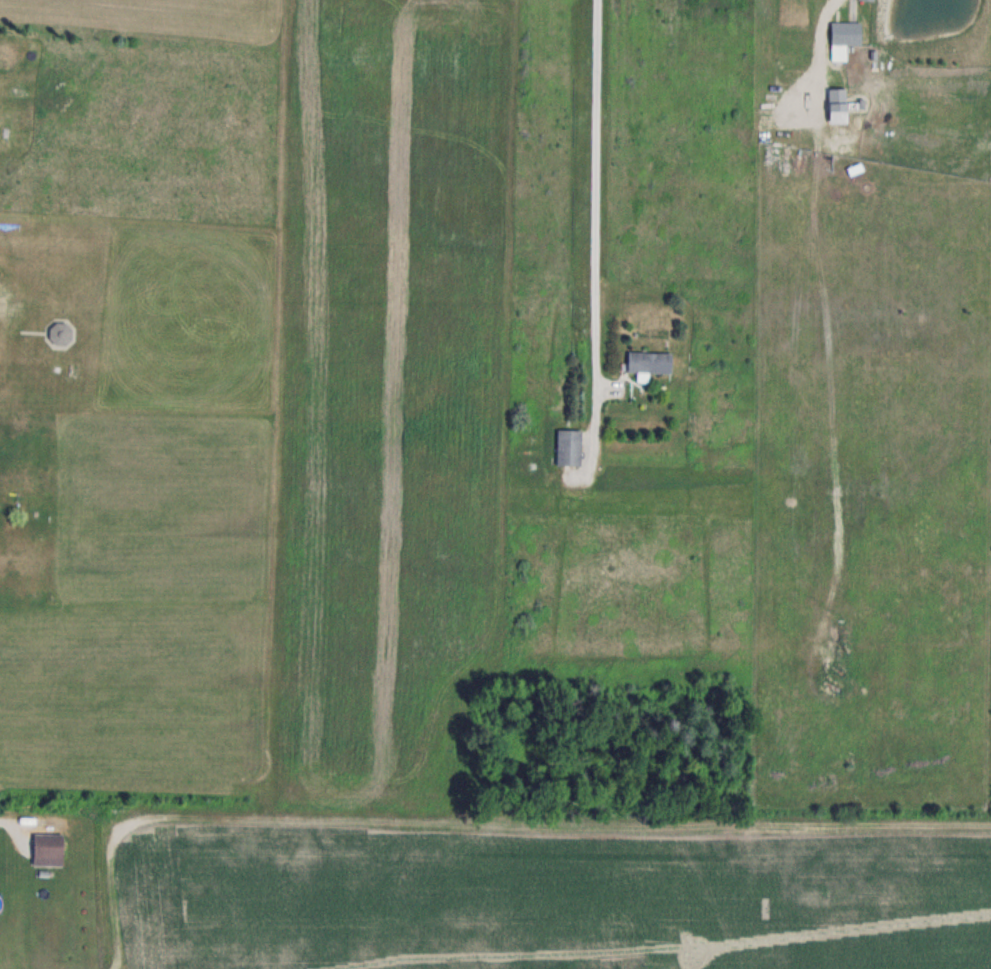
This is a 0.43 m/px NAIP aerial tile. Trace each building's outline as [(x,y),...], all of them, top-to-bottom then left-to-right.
[(831,45),(861,45),(861,21),(831,21),(831,45)] [(628,372),(672,372),(672,352),(628,352),(628,372)] [(582,429),(557,429),(557,465),(582,465),(582,429)] [(33,834),(33,865),(63,865),(63,834),(33,834)]
